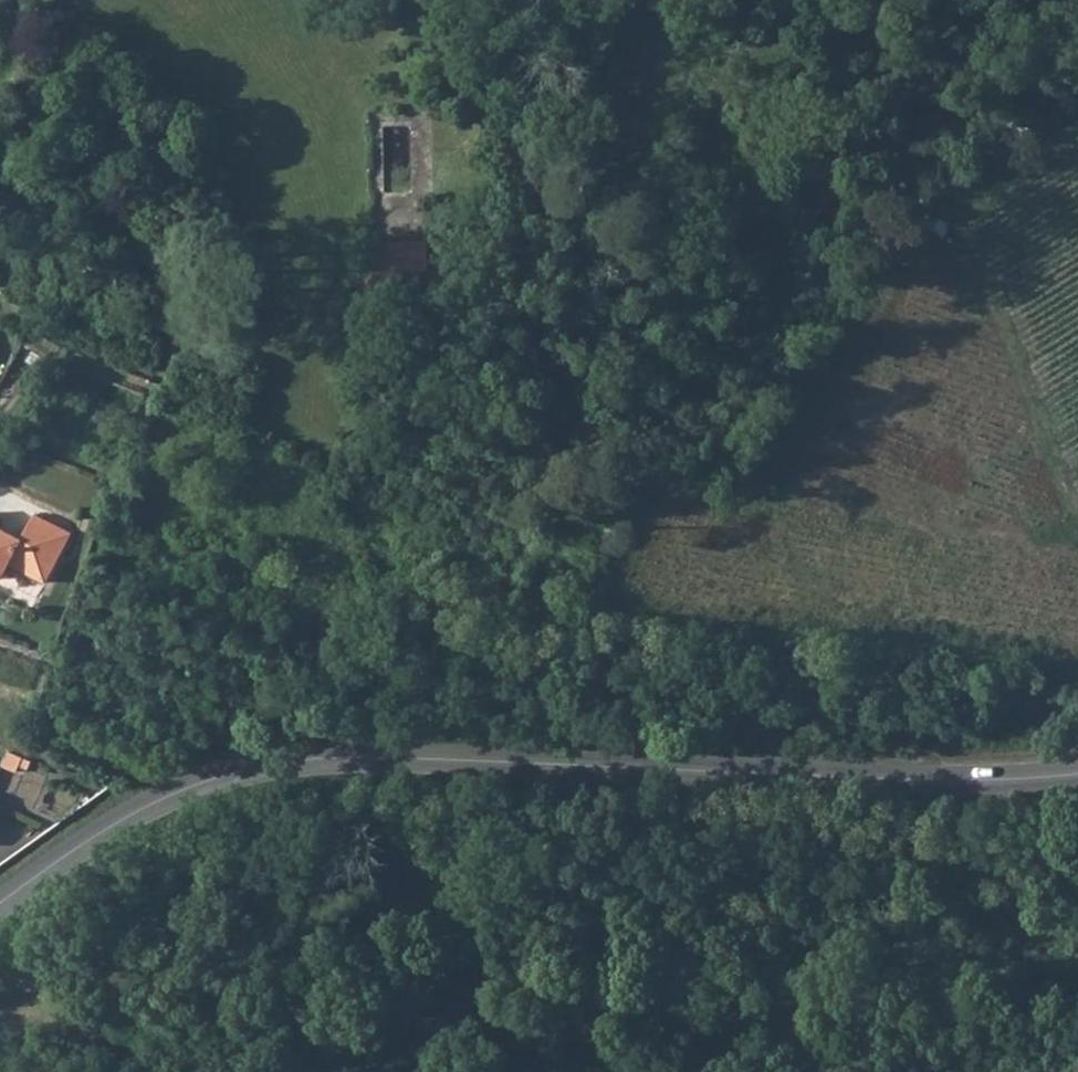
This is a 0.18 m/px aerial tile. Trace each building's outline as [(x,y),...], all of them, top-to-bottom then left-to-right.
[(430,241),(384,241),(384,269),(430,269),(430,241)] [(3,563),(10,549),(46,567),(71,516),(33,498),(21,523),(0,513),(0,562),(3,563)]
